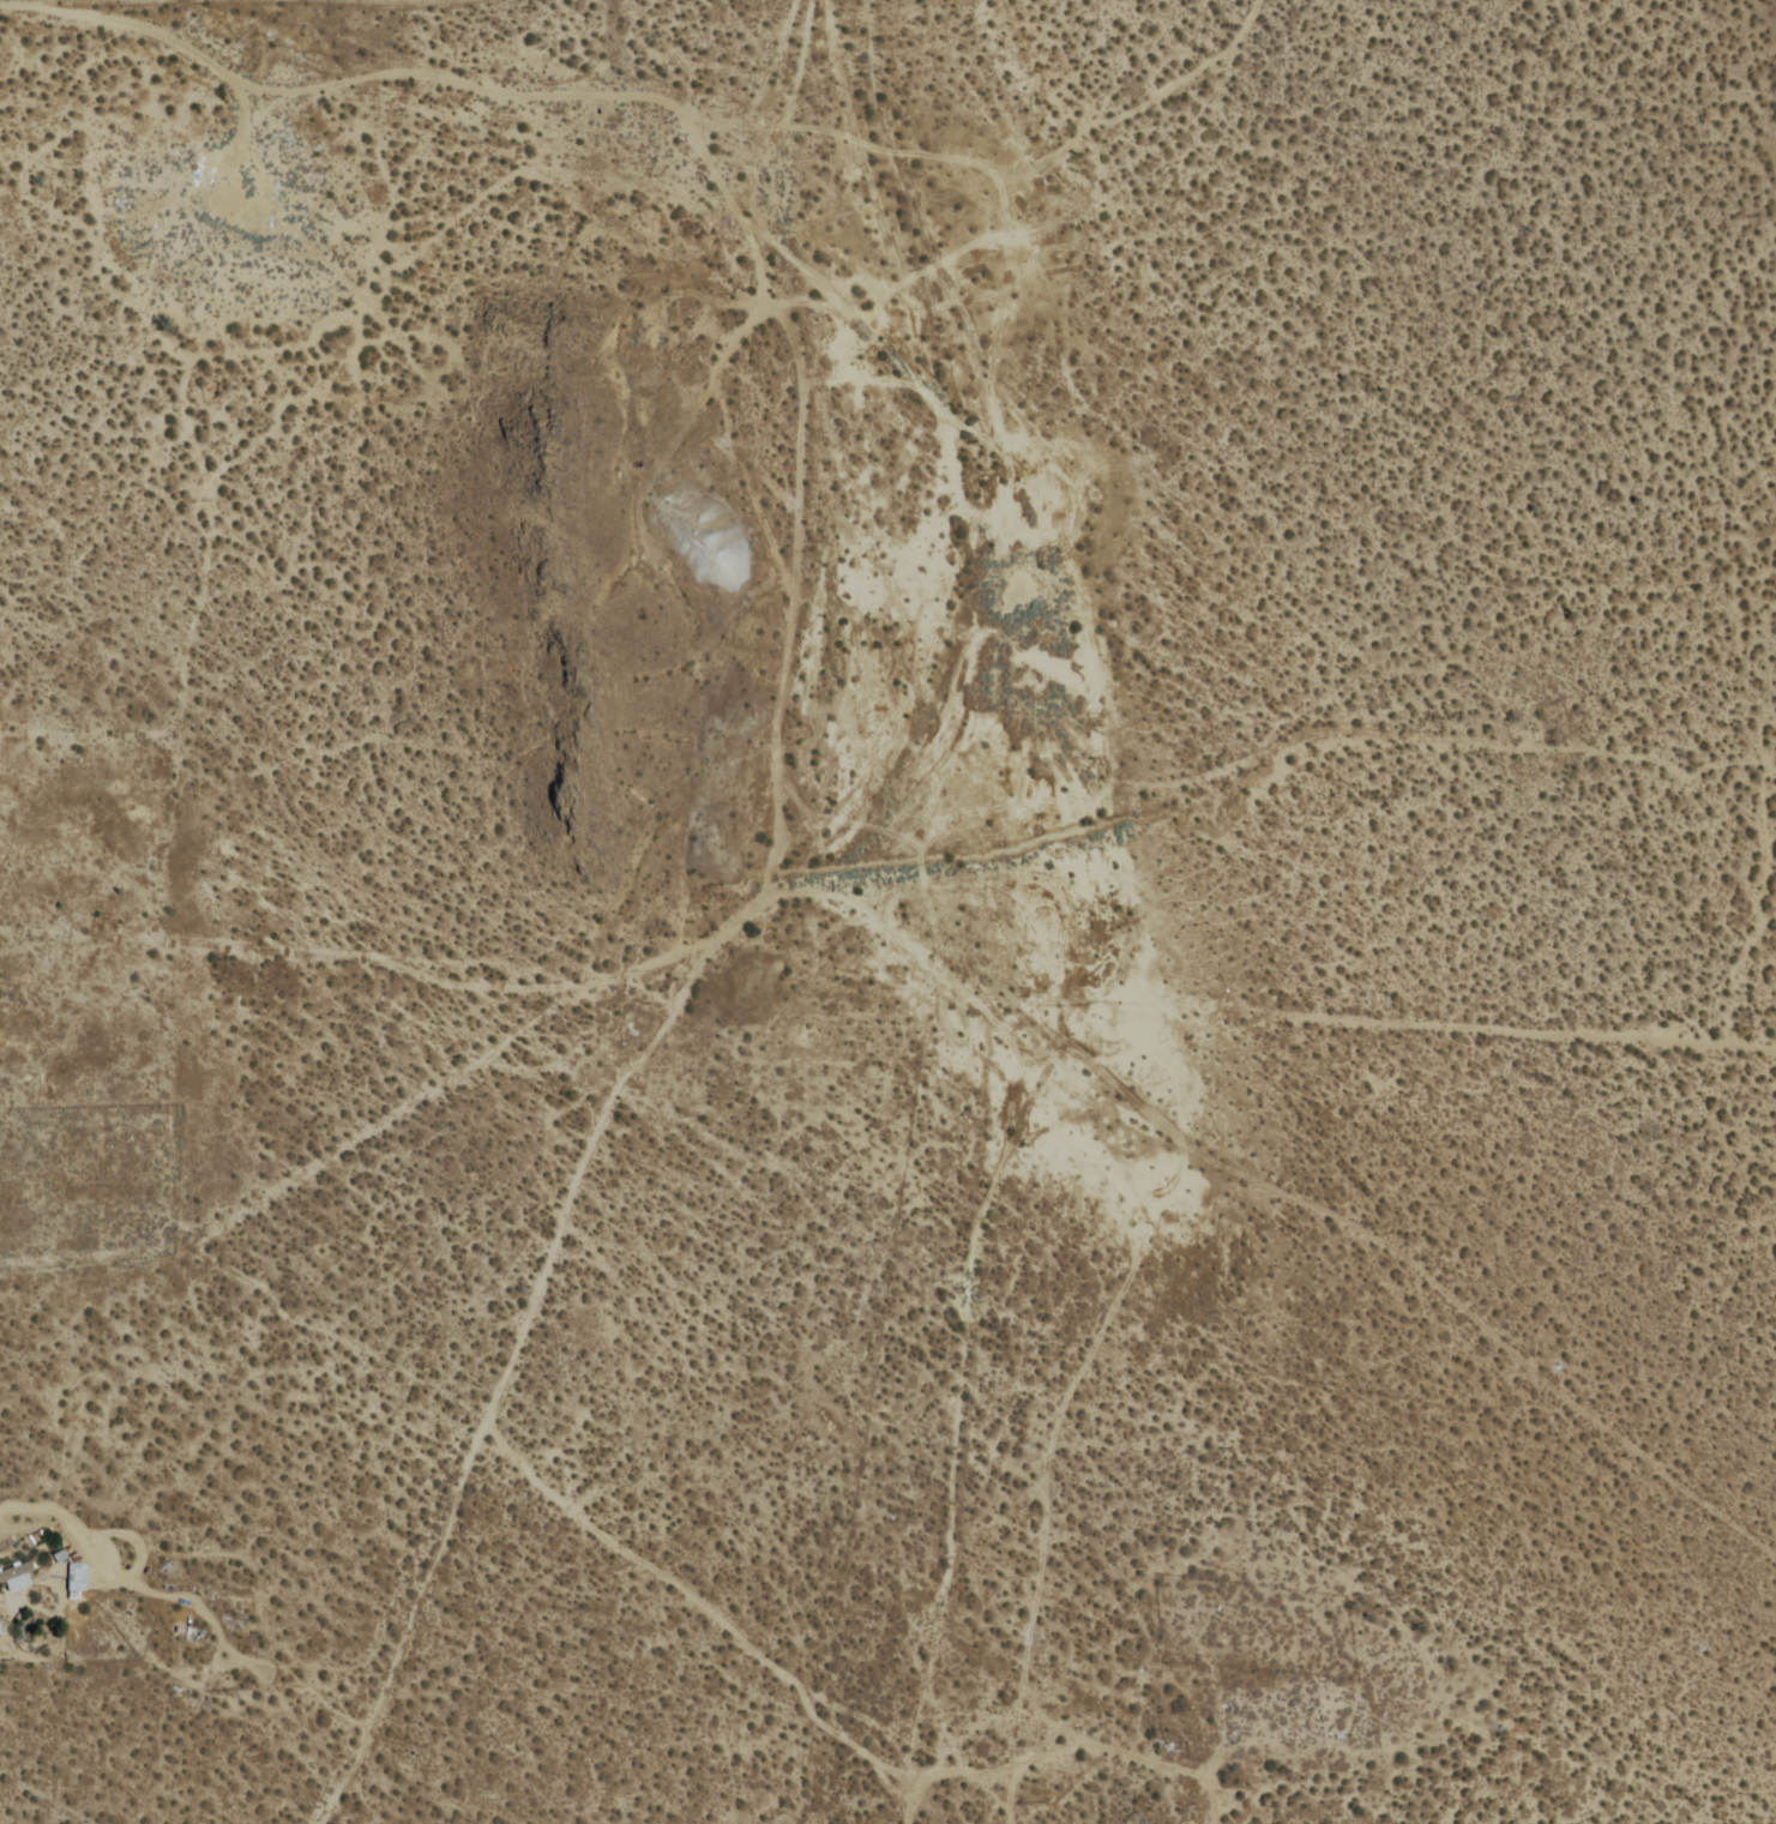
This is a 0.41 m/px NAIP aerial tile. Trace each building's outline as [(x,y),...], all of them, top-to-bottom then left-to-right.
[(30,1563),(0,1574),(0,1586),(5,1584),(9,1595),(32,1587),(28,1575),(34,1573),(30,1563)]
